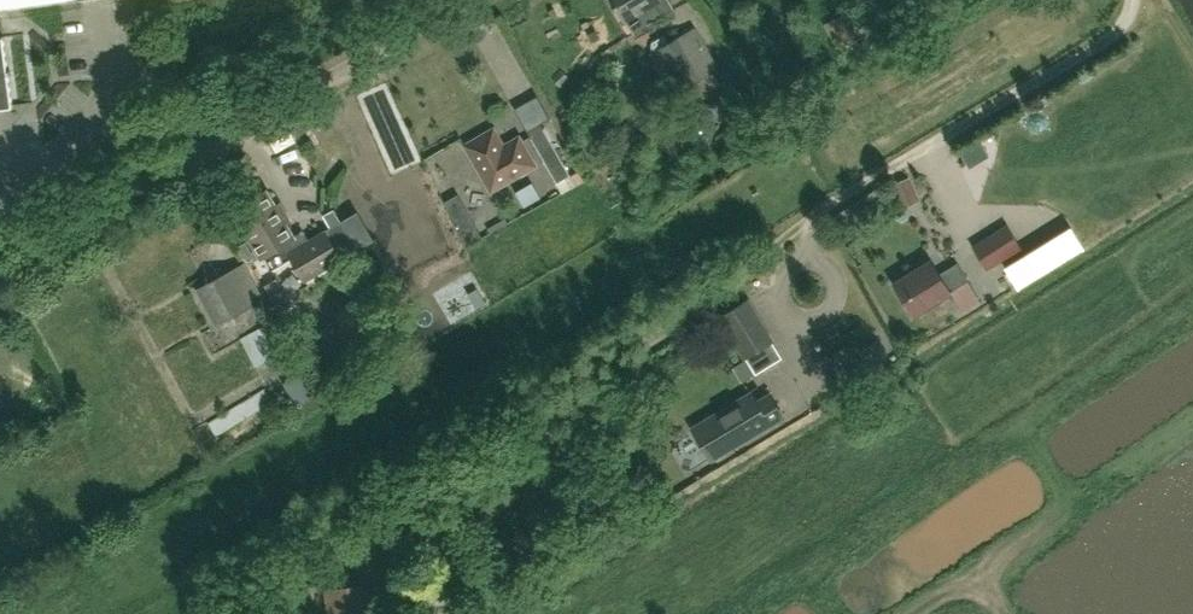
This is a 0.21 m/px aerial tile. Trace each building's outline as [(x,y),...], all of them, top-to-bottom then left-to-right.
[(625,20),(627,19),(637,36),(655,26),(652,21),(676,8),(671,0),(613,0),(625,20)] [(705,77),(719,69),(695,27),(656,50),(656,52),(652,54),(662,72),(666,69),(679,92),(687,88),(693,100),(712,89),(705,77)] [(13,106),(3,35),(0,35),(0,107),(13,106)] [(542,123),(529,131),(558,181),(571,174),(542,123)] [(504,146),(494,128),(466,144),(492,189),(535,164),(519,137),(504,146)] [(584,180),(578,169),(571,174),(556,182),(562,193),(584,180)] [(288,251),(308,239),(305,234),(299,232),(292,237),(284,223),(292,219),(281,201),(273,205),(265,191),(235,209),(262,255),(271,270),(292,258),(288,251)] [(288,251),(292,258),(305,280),(374,239),(358,211),(342,219),(308,239),(288,251)] [(987,269),(1022,246),(1007,224),(973,246),(987,269)] [(1021,288),(1076,257),(1065,238),(1010,269),(1021,288)] [(942,272),(933,259),(896,283),(915,313),(949,291),(954,299),(971,288),(967,281),(969,279),(958,262),(942,272)] [(217,323),(264,298),(245,262),(198,287),(217,323)] [(757,373),(783,356),(748,299),(721,316),(757,373)] [(271,367),(284,360),(268,330),(255,338),(271,367)] [(309,413),(332,405),(320,372),(297,380),(309,413)] [(215,435),(273,401),(265,388),(207,423),(215,435)] [(759,401),(753,392),(694,428),(711,459),(785,414),(772,393),(759,401)] [(365,584),(327,589),(330,613),(369,613),(365,584)]
